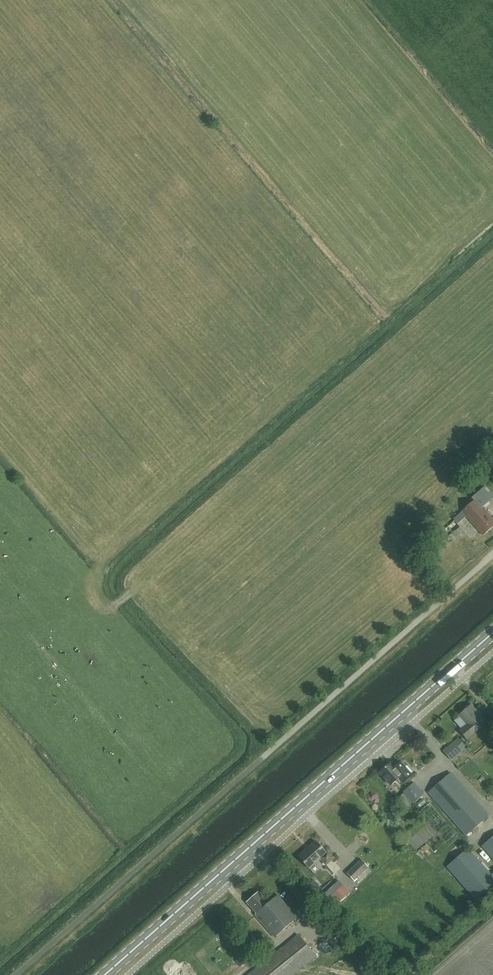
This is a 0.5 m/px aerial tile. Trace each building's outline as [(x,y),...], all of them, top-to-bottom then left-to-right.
[(492,526),(492,519),(476,499),(462,511),(483,535),(492,526)] [(474,733),(486,723),(471,705),(459,715),(467,725),(460,731),(467,739),(474,733)] [(451,760),(466,747),(458,738),(443,751),(451,760)] [(394,767),(390,763),(379,772),(391,786),(398,780),(400,783),(402,781),(404,784),(413,776),(401,762),(394,767)] [(428,793),(465,836),(488,816),(451,773),(428,793)] [(414,804),(425,795),(414,783),(404,791),(414,804)] [(492,859),(492,837),(482,847),(492,859)] [(309,868),(320,859),(326,865),(334,859),(328,852),(327,854),(316,841),(299,856),(309,868)] [(364,857),(369,850),(363,846),(358,852),(364,857)] [(473,898),(476,901),(492,886),(492,878),(467,849),(446,867),(473,898)] [(353,882),(368,869),(361,861),(347,875),(353,882)] [(276,938),(297,918),(277,896),(269,904),(259,893),(247,903),(257,914),(255,916),(276,938)] [(314,956),(298,935),(249,974),(291,974),(314,956)]
